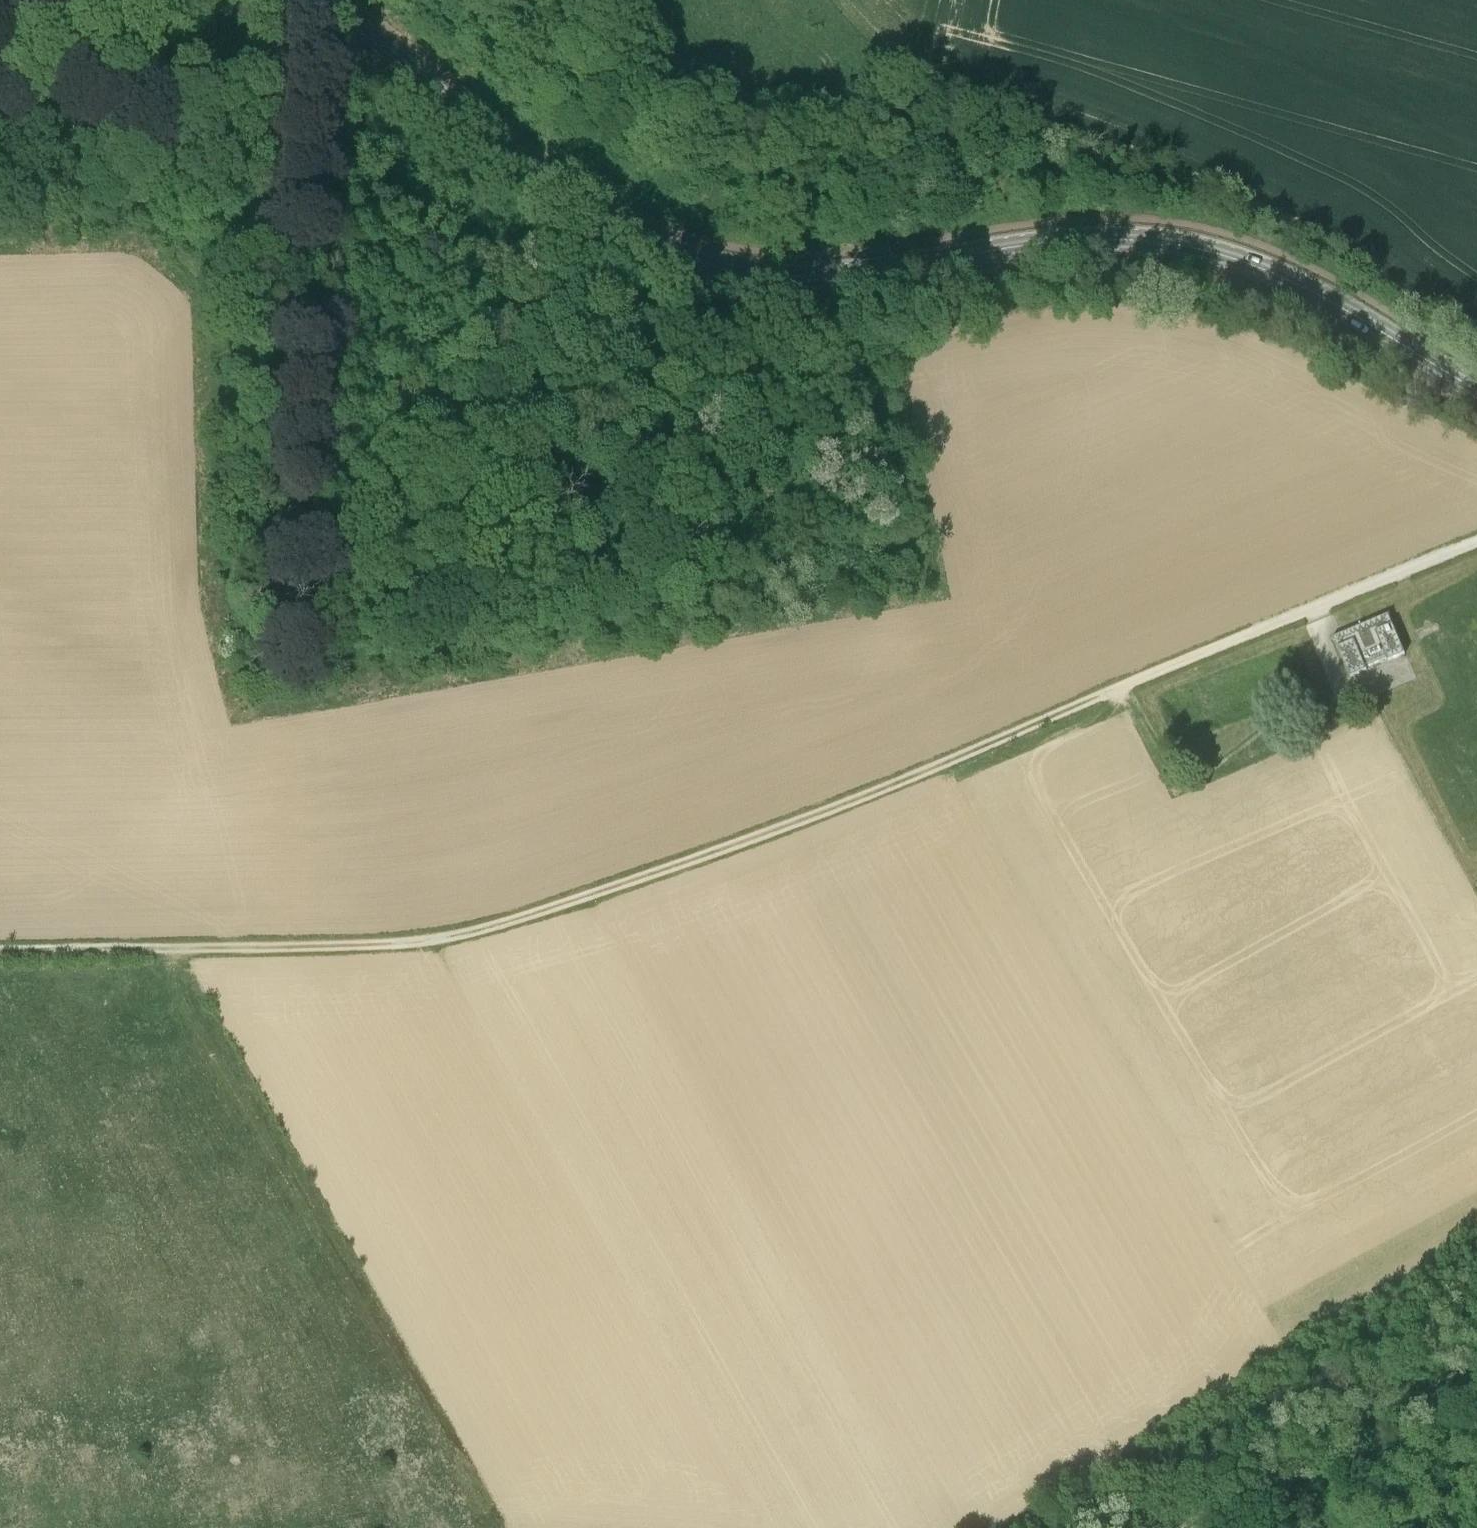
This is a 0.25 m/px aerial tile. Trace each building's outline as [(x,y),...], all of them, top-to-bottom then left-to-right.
[(1388,661),(1405,654),(1389,614),(1333,637),(1350,677),(1367,670),(1366,667),(1387,658),(1388,661)]
